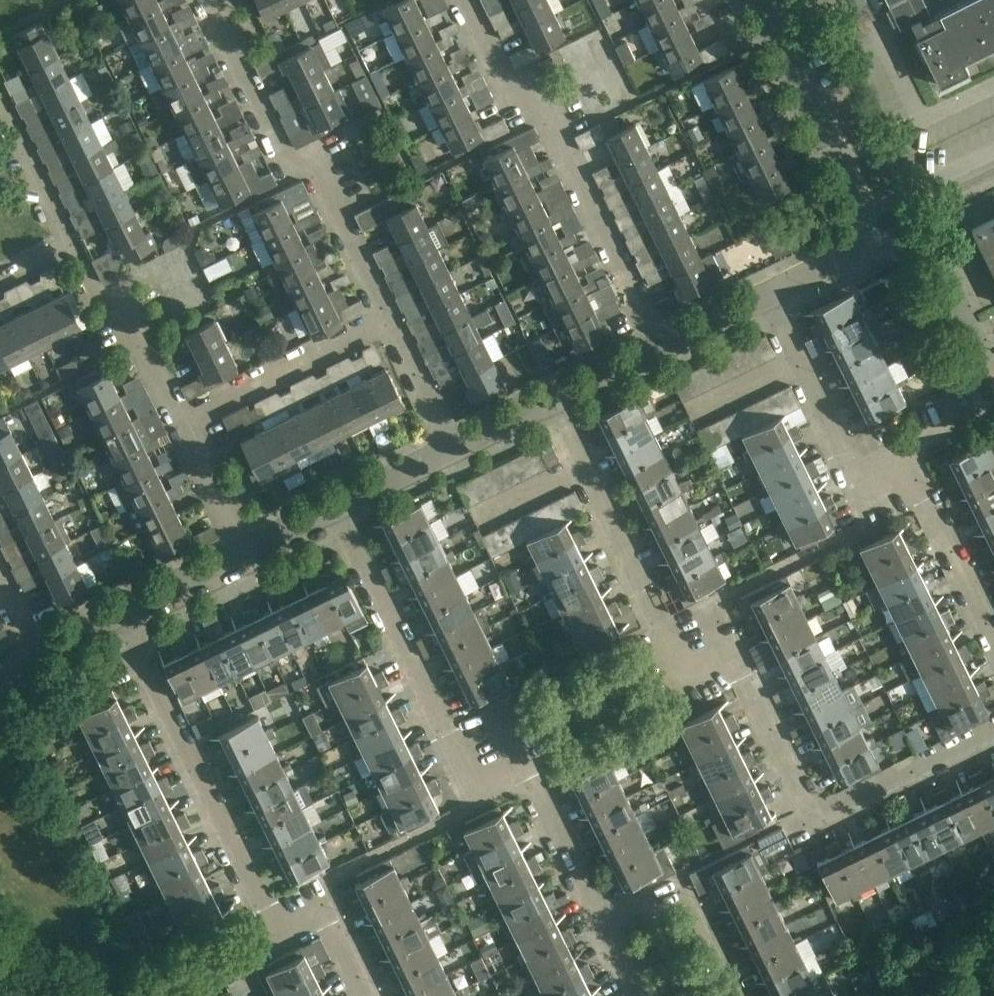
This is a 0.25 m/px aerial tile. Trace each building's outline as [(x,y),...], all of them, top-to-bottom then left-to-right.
[(168,23),(162,10),(175,3),(176,5),(185,0),(160,0),(157,1),(128,16),(117,21),(128,44),(139,38),(139,37),(168,23)] [(128,16),(157,1),(157,0),(120,0),(128,16)] [(281,0),(249,0),(257,16),(264,13),(266,17),(285,8),(281,0)] [(301,0),(281,0),(285,8),(301,0)] [(394,33),(424,18),(415,0),(391,0),(381,5),(383,8),(382,9),(394,33)] [(554,12),(548,0),(521,0),(514,4),(520,17),(497,28),(501,37),(554,12)] [(601,18),(612,13),(606,0),(592,0),(601,18)] [(648,24),(678,9),(674,0),(638,0),(637,0),(648,24)] [(888,5),(899,28),(911,22),(917,36),(915,37),(939,85),(969,71),(964,61),(993,46),(993,0),(964,0),(931,16),(923,0),(886,0),(888,5)] [(650,52),(660,47),(690,33),(682,17),(697,11),(692,2),(678,9),(648,24),(638,29),(650,52)] [(383,38),(395,61),(405,56),(435,41),(428,26),(442,20),(438,11),(424,18),(394,33),(383,38)] [(565,35),(554,12),(501,37),(502,38),(525,27),(531,39),(527,41),(529,46),(508,56),(514,69),(540,56),(537,48),(565,35)] [(140,68),(151,62),(189,44),(189,43),(182,29),(197,21),(193,13),(169,24),(168,23),(139,37),(139,38),(128,44),(140,68)] [(622,31),(612,13),(601,18),(610,37),(622,31)] [(361,15),(345,23),(352,36),(368,28),(361,15)] [(336,25),(333,18),(322,23),(326,30),(336,25)] [(58,55),(41,21),(0,41),(0,56),(15,49),(19,58),(23,56),(30,69),(58,55)] [(332,30),(337,41),(346,37),(341,26),(332,30)] [(370,44),(365,32),(352,38),(358,50),(370,44)] [(690,33),(660,47),(672,71),(701,57),(704,63),(729,51),(723,39),(699,51),(690,33)] [(294,82),(331,64),(320,41),(317,43),(313,35),(254,63),(260,77),(281,66),(283,71),(287,69),(294,82)] [(406,85),(417,79),(447,65),(440,50),(454,43),(450,35),(435,41),(405,56),(395,61),(406,85)] [(189,44),(151,62),(163,86),(200,67),(195,56),(186,60),(185,56),(209,44),(205,36),(189,43),(189,44)] [(615,47),(624,65),(635,59),(627,41),(615,47)] [(41,92),(69,78),(58,55),(30,69),(36,82),(13,94),(17,103),(41,92)] [(417,79),(429,103),(458,88),(451,73),(465,66),(461,58),(447,65),(417,79)] [(745,91),(759,84),(745,91),(737,75),(751,68),(747,60),(733,67),(733,66),(703,81),(715,105),(745,91)] [(104,61),(96,64),(101,74),(109,71),(104,61)] [(206,64),(200,67),(163,86),(174,109),(203,95),(196,80),(210,73),(206,64)] [(282,116),(305,105),(334,91),(323,68),(331,65),(331,64),(294,82),(300,96),(277,107),(282,116)] [(483,76),(472,81),(476,87),(477,89),(487,85),(483,76)] [(51,114),(87,97),(86,96),(80,99),(69,78),(41,92),(47,105),(24,116),(28,125),(51,114)] [(458,88),(429,103),(440,126),(470,111),(463,96),(477,89),(476,87),(472,81),(458,88)] [(174,109),(186,132),(215,118),(207,103),(221,96),(218,88),(228,83),(203,95),(174,109)] [(715,105),(726,128),(756,114),(749,99),(763,92),(759,84),(745,91),(715,105)] [(354,119),(339,88),(334,91),(305,105),(311,118),(307,120),(309,125),(289,135),(295,148),(354,119)] [(381,106),(376,95),(362,102),(368,113),(381,106)] [(87,97),(51,114),(58,127),(35,138),(39,148),(62,137),(91,122),(84,108),(91,105),(87,97)] [(186,132),(198,156),(226,142),(219,127),(243,115),(239,106),(215,118),(186,132)] [(756,114),(726,128),(738,152),(768,137),(760,122),(774,115),(770,107),(756,114)] [(431,130),(438,144),(446,139),(452,150),(455,149),(458,155),(509,130),(503,118),(479,129),(470,111),(456,118),(440,126),(431,130)] [(118,125),(122,133),(133,128),(130,121),(118,125)] [(102,145),(91,122),(62,137),(69,149),(45,160),(50,170),(73,159),(102,145)] [(611,148),(617,161),(647,147),(634,122),(606,136),(600,123),(574,136),(581,151),(602,140),(607,150),(611,148)] [(697,124),(687,130),(693,142),(703,137),(697,124)] [(483,159),(494,183),(539,162),(530,144),(540,139),(534,127),(491,147),(494,154),(483,159)] [(785,138),(794,134),(790,127),(782,131),(785,138)] [(129,132),(135,145),(143,142),(137,128),(129,132)] [(226,142),(198,156),(186,161),(198,185),(209,179),(238,165),(230,150),(255,138),(250,130),(226,142)] [(741,179),(749,175),(779,160),(772,145),(786,138),(782,131),(781,130),(768,137),(738,152),(729,157),(741,179)] [(150,135),(145,137),(150,147),(159,142),(155,135),(150,135)] [(84,181),(113,167),(102,145),(73,159),(80,172),(56,183),(61,192),(84,181)] [(628,184),(658,170),(647,147),(617,161),(623,174),(601,185),(605,195),(628,184)] [(149,151),(137,157),(141,166),(153,160),(149,151)] [(793,153),(779,160),(749,175),(761,199),(791,184),(783,169),(797,162),(793,153)] [(259,177),(250,159),(238,165),(209,179),(221,202),(250,188),(254,195),(277,184),(271,171),(259,177)] [(164,160),(161,160),(155,162),(161,174),(169,170),(164,160)] [(494,183),(506,207),(536,192),(528,177),(543,170),(539,162),(494,183)] [(124,189),(113,167),(84,181),(90,194),(67,205),(72,214),(72,215),(95,203),(124,189)] [(639,206),(669,191),(658,170),(628,184),(635,196),(612,208),(616,217),(639,206)] [(723,187),(721,181),(716,179),(709,183),(713,192),(723,187)] [(263,237),(293,223),(284,205),(308,193),(302,180),(277,192),(281,199),(251,213),(248,206),(237,212),(241,219),(252,214),(263,237)] [(517,231),(547,216),(540,201),(564,189),(560,180),(550,185),(536,192),(506,207),(517,231)] [(713,197),(707,184),(698,188),(704,201),(713,197)] [(398,240),(427,226),(408,188),(354,214),(362,230),(383,220),(387,229),(391,227),(398,240)] [(106,226),(135,211),(124,189),(95,203),(101,216),(78,227),(83,237),(106,226)] [(650,228),(680,213),(669,191),(639,206),(646,219),(622,230),(627,239),(650,228)] [(562,209),(547,216),(517,231),(529,254),(559,239),(551,224),(576,212),(572,204),(562,209)] [(88,216),(84,209),(72,215),(72,214),(70,215),(73,223),(88,216)] [(112,264),(123,259),(123,260),(156,243),(149,231),(145,233),(135,211),(106,226),(112,238),(108,240),(113,250),(92,260),(97,272),(102,282),(117,274),(112,264)] [(263,237),(274,260),(304,246),(297,231),(321,219),(317,211),(293,223),(263,237)] [(450,216),(453,222),(463,218),(460,211),(450,216)] [(661,250),(692,235),(680,213),(650,228),(657,241),(633,252),(638,261),(661,250)] [(197,215),(188,219),(191,226),(200,221),(197,215)] [(993,275),(993,218),(972,229),(993,275)] [(791,250),(778,224),(763,232),(776,258),(791,250)] [(409,263),(438,249),(427,226),(398,240),(405,254),(382,265),(386,275),(409,263)] [(540,277),(570,262),(563,248),(577,241),(573,232),(559,239),(529,254),(540,277)] [(478,236),(483,246),(495,241),(492,235),(485,233),(478,236)] [(692,235),(661,250),(667,263),(644,274),(649,284),(672,273),(672,272),(703,257),(692,235)] [(181,244),(178,238),(172,236),(164,240),(162,246),(165,252),(181,244)] [(329,263),(339,258),(334,248),(325,252),(324,258),(315,255),(317,251),(313,242),(304,246),(274,260),(286,283),(329,263)] [(194,251),(202,266),(217,259),(214,253),(200,248),(194,251)] [(438,249),(409,263),(416,276),(393,288),(397,297),(420,286),(420,285),(449,271),(438,249)] [(542,305),(551,301),(582,286),(575,271),(599,259),(595,251),(571,262),(570,262),(540,277),(530,282),(542,305)] [(678,285),(670,289),(669,295),(657,301),(664,315),(662,316),(663,317),(723,288),(717,277),(723,274),(712,253),(703,257),(672,272),(672,273),(678,285)] [(477,258),(485,275),(491,273),(483,255),(477,258)] [(329,263),(286,283),(297,307),(327,292),(320,278),(333,271),(329,263)] [(420,285),(420,286),(426,298),(404,310),(408,319),(431,308),(460,294),(449,271),(420,285)] [(610,282),(606,274),(596,279),(600,287),(610,282)] [(490,291),(498,287),(494,278),(486,282),(490,291)] [(35,294),(46,289),(41,279),(30,284),(35,294)] [(551,301),(563,325),(594,310),(586,294),(600,287),(596,279),(582,286),(551,301)] [(810,328),(813,334),(867,307),(865,303),(859,306),(851,292),(848,285),(837,290),(841,297),(814,310),(820,322),(810,328)] [(244,290),(250,302),(257,298),(251,287),(244,290)] [(327,293),(327,292),(297,307),(309,331),(310,331),(313,337),(366,311),(360,299),(346,306),(343,304),(345,298),(339,287),(327,293)] [(46,289),(35,294),(40,304),(45,302),(63,337),(81,328),(64,292),(51,299),(46,289)] [(518,290),(506,295),(509,301),(520,296),(518,290)] [(460,294),(431,308),(437,321),(414,332),(419,342),(442,330),(471,316),(460,294)] [(9,307),(4,296),(0,299),(0,311),(9,307)] [(605,333),(599,321),(621,311),(615,299),(594,310),(563,325),(574,348),(570,350),(575,360),(615,341),(610,330),(605,333)] [(27,310),(44,346),(63,337),(45,302),(40,304),(27,310)] [(44,346),(27,310),(14,317),(9,307),(0,311),(0,313),(4,322),(9,319),(27,355),(44,346)] [(256,311),(261,323),(270,318),(264,307),(256,311)] [(827,335),(832,347),(869,328),(863,315),(869,312),(867,307),(813,334),(816,340),(827,335)] [(292,309),(271,318),(277,334),(280,332),(286,346),(304,338),(292,309)] [(503,318),(506,325),(514,321),(511,314),(503,318)] [(471,316),(442,330),(449,343),(425,354),(430,364),(453,353),(482,338),(471,316)] [(9,364),(27,355),(9,319),(4,322),(0,324),(0,346),(9,364)] [(190,343),(197,357),(226,342),(216,323),(188,337),(182,325),(157,338),(163,351),(184,341),(186,345),(190,343)] [(869,328),(832,347),(838,358),(828,363),(831,370),(884,343),(882,339),(876,342),(869,328)] [(765,334),(754,340),(764,361),(775,356),(765,334)] [(441,386),(464,375),(493,361),(482,338),(453,353),(459,365),(436,376),(441,386)] [(754,366),(764,361),(754,340),(744,345),(754,366)] [(226,342),(197,357),(203,370),(199,372),(201,376),(180,387),(187,399),(238,374),(235,366),(237,365),(226,342)] [(884,343),(831,370),(834,376),(844,371),(850,382),(887,364),(880,350),(886,347),(884,343)] [(734,350),(744,371),(754,366),(744,345),(734,350)] [(9,364),(0,346),(0,368),(9,364)] [(723,355),(734,376),(744,371),(734,350),(723,355)] [(92,410),(120,396),(111,378),(135,366),(129,354),(76,380),(92,410)] [(357,370),(368,365),(363,355),(352,360),(357,370)] [(724,381),(734,376),(723,355),(713,360),(724,381)] [(724,381),(713,360),(703,365),(713,386),(724,381)] [(74,361),(56,370),(61,380),(79,371),(74,361)] [(509,393),(493,361),(464,375),(470,387),(466,389),(476,409),(509,393)] [(887,364),(850,382),(856,394),(845,399),(848,406),(902,379),(900,375),(894,378),(887,364)] [(368,365),(357,370),(362,380),(367,377),(386,413),(404,404),(386,368),(373,375),(368,365)] [(703,391),(713,386),(703,365),(693,370),(703,391)] [(682,375),(693,396),(703,391),(693,370),(682,375)] [(316,377),(321,388),(332,383),(327,372),(316,377)] [(682,401),(693,396),(682,375),(671,380),(682,401)] [(350,386),(368,422),(386,413),(367,377),(362,380),(350,386)] [(902,379),(848,406),(851,412),(862,407),(868,419),(905,401),(898,386),(904,383),(902,379)] [(50,385),(48,381),(42,380),(39,381),(43,388),(50,385)] [(350,431),(368,422),(350,386),(337,393),(332,383),(321,388),(326,398),(331,395),(350,431)] [(778,390),(789,412),(800,406),(789,385),(778,390)] [(32,394),(30,390),(24,388),(21,389),(25,397),(32,394)] [(92,410),(103,433),(131,420),(124,405),(138,398),(134,389),(120,396),(92,410)] [(285,405),(296,400),(291,390),(280,395),(285,405)] [(595,433),(598,439),(652,412),(655,411),(654,403),(651,397),(647,392),(636,397),(633,390),(609,402),(612,409),(599,415),(605,428),(595,433)] [(779,417),(779,416),(789,412),(778,390),(768,395),(779,417)] [(313,404),(331,440),(350,431),(331,395),(326,398),(313,404)] [(769,422),(779,417),(768,395),(758,400),(769,422)] [(24,406),(30,419),(43,412),(37,399),(24,406)] [(313,449),(331,440),(313,404),(301,410),(296,400),(285,405),(290,415),(296,413),(313,449)] [(748,405),(758,427),(769,422),(758,400),(748,405)] [(877,424),(909,408),(905,401),(873,416),(877,424)] [(248,419),(250,423),(260,418),(255,408),(250,410),(247,405),(222,418),(228,429),(248,419)] [(748,431),(758,427),(748,405),(738,410),(748,431)] [(155,408),(131,420),(103,433),(114,457),(151,439),(143,424),(159,416),(155,408)] [(738,436),(741,435),(748,431),(738,410),(728,415),(738,436)] [(652,412),(598,439),(601,445),(611,440),(617,452),(655,433),(648,420),(654,417),(652,412)] [(278,421),(295,457),(313,449),(296,413),(290,415),(278,421)] [(728,415),(717,420),(728,441),(738,436),(728,415)] [(0,417),(0,464),(22,453),(4,416),(0,417)] [(758,427),(748,431),(741,435),(749,449),(742,452),(744,456),(799,430),(796,424),(785,429),(779,416),(779,417),(769,422),(758,427)] [(260,430),(283,477),(301,469),(295,457),(278,421),(265,428),(260,418),(250,423),(254,433),(260,430)] [(718,446),(728,441),(717,420),(707,425),(718,446)] [(56,429),(60,436),(71,430),(68,423),(56,429)] [(707,452),(718,446),(707,425),(696,430),(705,448),(707,452)] [(260,430),(254,433),(241,439),(255,468),(248,471),(257,489),(283,477),(260,430)] [(799,430),(744,456),(746,460),(753,457),(759,471),(797,453),(791,441),(802,436),(799,430)] [(612,469),(615,475),(670,448),(668,444),(661,447),(655,433),(617,452),(623,464),(612,469)] [(151,439),(114,457),(126,480),(154,466),(147,452),(161,445),(157,436),(151,439)] [(549,440),(538,446),(548,467),(560,461),(549,440)] [(949,483),(993,460),(993,455),(987,441),(950,459),(956,471),(946,476),(949,483)] [(527,451),(538,472),(548,467),(538,446),(527,451)] [(629,476),(634,488),(672,469),(665,455),(671,452),(670,448),(615,475),(618,481),(629,476)] [(528,477),(538,472),(527,451),(517,455),(528,477)] [(33,476),(22,453),(0,464),(0,492),(4,490),(33,476)] [(759,471),(766,485),(760,488),(762,492),(816,466),(824,462),(821,456),(803,465),(797,453),(759,471)] [(99,454),(88,460),(91,467),(103,463),(99,454)] [(528,477),(517,455),(507,460),(518,482),(528,477)] [(126,480),(115,486),(126,509),(166,490),(158,475),(172,468),(168,460),(154,466),(126,480)] [(497,465),(508,487),(518,482),(507,460),(497,465)] [(968,495),(993,483),(993,460),(949,483),(952,489),(962,484),(968,495)] [(762,492),(764,496),(770,493),(777,507),(815,489),(809,477),(827,468),(824,462),(816,466),(762,492)] [(498,492),(508,487),(497,465),(487,470),(498,492)] [(672,469),(634,488),(640,500),(630,505),(633,511),(687,484),(685,480),(679,483),(672,469)] [(477,475),(487,497),(498,492),(487,470),(477,475)] [(477,475),(466,480),(477,502),(487,497),(477,475)] [(15,512),(44,498),(33,476),(4,490),(10,502),(0,507),(0,519),(15,512)] [(467,507),(477,502),(466,480),(456,485),(467,507)] [(179,483),(166,490),(126,509),(138,533),(149,528),(177,514),(169,498),(184,491),(179,483)] [(968,495),(974,507),(963,512),(966,518),(993,505),(993,483),(968,495)] [(687,484),(633,511),(636,517),(646,512),(652,524),(690,505),(683,491),(689,488),(687,484)] [(778,524),(780,528),(834,502),(831,495),(821,500),(815,489),(777,507),(784,521),(778,524)] [(563,495),(574,517),(585,512),(574,490),(563,495)] [(574,517),(563,495),(553,501),(563,522),(564,522),(574,517)] [(85,496),(77,499),(80,506),(88,503),(85,496)] [(15,512),(21,525),(0,535),(0,540),(3,546),(26,534),(37,529),(39,528),(60,517),(59,516),(54,519),(44,498),(15,512)] [(553,501),(543,506),(553,527),(563,522),(553,501)] [(834,502),(780,528),(782,532),(788,529),(795,544),(833,525),(827,513),(837,508),(834,502)] [(382,545),(436,518),(434,514),(427,517),(420,503),(383,521),(389,533),(379,538),(382,545)] [(647,540),(651,547),(705,520),(722,511),(718,504),(711,507),(711,509),(702,514),(703,516),(697,519),(690,505),(652,524),(658,535),(647,540)] [(985,531),(993,527),(993,505),(966,518),(969,525),(980,519),(985,531)] [(553,527),(543,506),(533,511),(543,532),(553,527)] [(533,537),(543,532),(533,511),(522,516),(533,537)] [(736,512),(729,515),(734,528),(742,524),(736,512)] [(177,514),(149,528),(161,552),(154,555),(159,565),(196,546),(191,536),(188,537),(177,514)] [(512,521),(523,542),(526,540),(533,537),(522,516),(512,521)] [(37,557),(56,547),(66,542),(65,542),(71,539),(60,517),(39,528),(37,529),(26,534),(32,547),(9,558),(14,568),(37,557)] [(395,546),(401,558),(438,539),(431,525),(438,523),(436,518),(382,545),(385,551),(395,546)] [(664,548),(670,560),(708,541),(701,527),(707,524),(705,520),(651,547),(654,553),(664,548)] [(502,526),(512,547),(523,542),(512,521),(502,526)] [(564,522),(563,522),(553,527),(543,532),(533,537),(526,540),(533,554),(527,557),(529,562),(584,535),(581,529),(570,534),(564,522)] [(502,552),(512,547),(502,526),(492,531),(502,552)] [(991,543),(981,548),(984,554),(993,549),(993,527),(985,531),(991,543)] [(881,537),(861,547),(859,548),(866,562),(860,565),(862,569),(917,543),(914,537),(903,542),(897,529),(881,537)] [(861,547),(881,537),(878,530),(857,540),(861,547)] [(502,552),(492,531),(481,536),(485,545),(491,557),(502,552)] [(114,535),(110,537),(110,542),(114,544),(118,542),(118,537),(114,535)] [(584,535),(529,562),(531,566),(537,562),(544,576),(582,558),(576,546),(587,541),(584,535)] [(397,574),(400,581),(453,554),(451,550),(445,553),(438,539),(401,558),(407,569),(397,574)] [(708,541),(670,560),(676,571),(665,576),(668,583),(722,556),(720,552),(714,555),(708,541)] [(76,564),(66,542),(56,547),(37,557),(43,569),(20,580),(24,590),(47,579),(76,564)] [(917,543),(862,569),(864,573),(870,570),(877,584),(915,566),(909,554),(920,549),(917,543)] [(113,546),(102,552),(106,560),(108,564),(119,558),(113,546)] [(984,554),(987,560),(993,557),(993,549),(984,554)] [(92,567),(105,561),(101,552),(88,558),(92,567)] [(453,554),(400,581),(403,587),(413,582),(419,594),(456,575),(449,561),(455,558),(453,554)] [(722,556),(668,583),(671,589),(682,584),(691,603),(715,592),(711,585),(725,578),(718,564),(724,560),(722,556)] [(582,558),(544,576),(551,590),(545,593),(547,597),(601,571),(598,565),(588,570),(582,558)] [(87,587),(76,564),(47,579),(54,592),(50,593),(59,613),(85,600),(80,590),(87,587)] [(880,605),(934,579),(931,573),(921,578),(915,566),(877,584),(884,598),(878,601),(880,605)] [(514,570),(502,576),(506,582),(517,577),(514,570)] [(327,571),(321,574),(347,627),(349,630),(367,621),(363,612),(344,575),(332,581),(327,571)] [(555,598),(562,612),(599,594),(594,582),(604,577),(601,571),(547,597),(549,601),(555,598)] [(347,627),(321,574),(315,577),(320,587),(308,593),(326,630),(340,623),(343,629),(347,627)] [(456,575),(419,594),(425,605),(414,610),(417,617),(471,590),(469,586),(463,589),(456,575)] [(751,624),(806,597),(805,593),(796,597),(789,583),(785,575),(764,586),(767,593),(752,601),(758,613),(748,618),(751,624)] [(895,620),(933,602),(927,590),(937,585),(934,579),(880,605),(882,609),(888,606),(895,620)] [(312,636),(326,630),(308,593),(296,598),(291,588),(285,591),(311,645),(315,643),(312,636)] [(471,590),(417,617),(420,623),(431,618),(436,629),(473,611),(467,597),(473,594),(471,590)] [(284,605),(272,610),(290,647),(304,640),(307,647),(311,645),(285,591),(279,594),(284,605)] [(599,594),(562,612),(569,626),(563,629),(565,633),(618,607),(615,601),(605,606),(599,594)] [(764,625),(770,637),(807,619),(800,605),(808,601),(806,597),(751,624),(754,630),(764,625)] [(933,602),(895,620),(902,634),(895,637),(898,641),(952,615),(949,608),(938,613),(933,602)] [(249,609),(275,662),(279,660),(276,654),(290,647),(272,610),(260,616),(255,606),(249,609)] [(432,646),(435,652),(488,626),(490,625),(481,607),(473,611),(436,629),(442,641),(432,646)] [(581,625),(565,633),(567,637),(573,634),(580,648),(584,647),(588,654),(621,638),(611,618),(622,613),(618,607),(582,625),(581,625)] [(275,662),(249,609),(243,612),(248,622),(236,628),(254,665),(268,658),(271,664),(275,662)] [(912,656),(950,638),(944,626),(955,621),(952,615),(898,641),(899,645),(906,642),(912,656)] [(755,659),(758,665),(768,660),(815,637),(807,619),(770,637),(775,649),(755,659)] [(240,672),(254,665),(236,628),(224,634),(219,623),(213,626),(239,680),(243,678),(240,672)] [(212,640),(200,646),(218,682),(232,676),(235,682),(239,680),(213,626),(207,629),(212,640)] [(488,626),(435,652),(438,659),(448,654),(454,665),(491,647),(484,633),(490,630),(488,626)] [(815,637),(768,660),(771,666),(781,661),(787,673),(824,655),(818,641),(825,637),(823,633),(815,637)] [(379,638),(372,642),(376,650),(383,646),(379,638)] [(950,638),(912,656),(919,670),(913,673),(915,677),(969,651),(966,644),(956,649),(950,638)] [(200,646),(189,651),(183,641),(177,644),(203,697),(205,700),(223,692),(218,682),(200,646)] [(537,648),(543,660),(549,657),(551,649),(548,643),(537,648)] [(203,697),(177,644),(171,647),(176,657),(164,663),(182,700),(196,693),(199,699),(203,697)] [(450,682),(453,688),(506,662),(504,658),(498,661),(491,647),(454,665),(460,677),(450,682)] [(524,654),(527,660),(535,662),(540,660),(535,649),(524,654)] [(969,651),(915,677),(917,681),(923,678),(930,692),(968,674),(962,662),(972,657),(969,651)] [(824,655),(787,673),(793,685),(783,690),(786,696),(841,669),(839,665),(831,669),(824,655)] [(315,686),(326,706),(331,703),(354,692),(385,677),(382,671),(372,676),(362,656),(326,675),(328,679),(315,686)] [(453,688),(456,695),(466,690),(472,702),(504,686),(509,684),(502,669),(508,666),(506,662),(453,688)] [(799,697),(805,709),(842,691),(835,677),(843,673),(841,669),(786,696),(789,702),(799,697)] [(968,674),(930,692),(937,706),(931,709),(933,713),(987,687),(984,680),(974,685),(968,674)] [(385,677),(331,703),(333,708),(339,705),(346,718),(384,700),(378,688),(388,683),(385,677)] [(476,709),(508,693),(504,686),(472,702),(476,709)] [(986,710),(980,698),(990,693),(987,687),(933,713),(931,714),(943,739),(989,717),(986,710)] [(265,688),(259,692),(265,704),(271,701),(265,688)] [(79,733),(81,737),(135,711),(131,704),(121,709),(112,690),(67,712),(70,719),(77,716),(85,730),(79,733)] [(842,691),(805,709),(810,721),(790,731),(793,737),(858,705),(857,702),(849,705),(842,691)] [(384,700),(346,718),(353,732),(347,735),(349,739),(347,739),(348,740),(403,713),(400,707),(389,712),(384,700)] [(817,733),(822,745),(859,727),(853,713),(860,709),(858,705),(793,737),(796,743),(806,738),(817,733)] [(682,746),(688,743),(736,720),(733,714),(722,719),(716,707),(679,725),(686,739),(680,742),(682,746)] [(135,711),(81,737),(83,741),(89,738),(95,752),(133,733),(127,722),(138,717),(135,711)] [(403,713),(348,740),(357,758),(364,754),(401,736),(396,724),(406,719),(403,713)] [(191,724),(197,737),(217,727),(211,715),(191,724)] [(219,716),(214,718),(218,726),(227,722),(224,718),(219,716)] [(219,758),(274,732),(272,728),(266,731),(258,716),(221,734),(227,747),(216,752),(219,758)] [(736,720),(688,743),(682,746),(684,751),(690,748),(697,761),(734,743),(729,732),(739,726),(736,720)] [(859,727),(822,745),(828,756),(818,761),(821,768),(875,741),(874,738),(866,741),(859,727)] [(233,759),(239,771),(276,753),(269,739),(275,736),(274,732),(219,758),(223,764),(233,759)] [(133,733),(95,752),(102,766),(96,769),(98,773),(152,747),(149,740),(139,745),(133,733)] [(36,742),(43,756),(56,749),(49,736),(36,742)] [(401,736),(364,754),(371,768),(365,771),(367,775),(421,749),(417,743),(407,747),(401,736)] [(821,768),(824,774),(834,769),(840,781),(862,771),(865,778),(881,770),(871,749),(878,746),(875,741),(854,752),(843,757),(821,768)] [(734,743),(697,761),(704,775),(698,778),(700,782),(754,756),(751,750),(740,755),(734,743)] [(106,774),(113,788),(151,770),(145,758),(155,753),(152,747),(98,773),(100,777),(106,774)] [(375,776),(382,790),(419,772),(413,760),(424,755),(421,749),(367,775),(369,779),(375,776)] [(234,788),(237,794),(291,768),(289,764),(283,767),(276,753),(239,771),(244,783),(234,788)] [(754,756),(700,782),(702,786),(708,783),(715,797),(752,779),(746,767),(757,762),(754,756)] [(567,795),(570,801),(617,778),(608,760),(571,778),(578,790),(567,795)] [(293,772),(291,768),(237,794),(240,800),(251,795),(256,807),(294,789),(287,775),(293,772)] [(114,805),(116,809),(170,782),(167,776),(156,781),(151,770),(113,788),(120,802),(114,805)] [(993,812),(993,776),(986,780),(981,770),(975,773),(993,812)] [(419,772),(382,790),(389,804),(382,807),(384,811),(438,785),(435,778),(425,783),(419,772)] [(962,792),(980,830),(993,823),(993,812),(975,773),(969,776),(974,786),(962,792)] [(584,802),(589,814),(626,796),(619,782),(626,779),(624,775),(617,778),(570,801),(573,808),(584,802)] [(716,814),(718,818),(771,792),(768,786),(758,791),(752,779),(715,797),(722,811),(716,814)] [(170,782),(116,809),(118,813),(124,810),(131,824),(168,806),(162,794),(173,789),(170,782)] [(305,783),(294,789),(256,807),(262,819),(252,824),(255,830),(302,807),(313,801),(305,783)] [(683,784),(668,791),(671,797),(686,790),(683,784)] [(441,791),(438,785),(384,811),(380,813),(389,832),(400,826),(402,825),(406,832),(440,816),(436,809),(437,808),(431,796),(441,791)] [(967,837),(980,830),(962,792),(950,798),(945,787),(939,791),(965,845),(970,843),(967,837)] [(343,794),(348,805),(358,800),(353,789),(343,794)] [(965,845),(939,791),(933,794),(938,804),(926,810),(944,847),(957,841),(961,848),(965,845)] [(765,818),(768,825),(778,820),(775,813),(770,816),(764,803),(774,798),(771,792),(718,818),(720,822),(726,819),(733,834),(765,818)] [(585,831),(588,837),(641,811),(639,807),(633,810),(626,796),(589,814),(595,826),(585,831)] [(473,849),(521,826),(517,820),(507,825),(501,812),(498,805),(464,821),(468,829),(464,830),(473,849)] [(926,856),(944,847),(926,810),(914,816),(909,805),(903,808),(926,856)] [(174,817),(168,806),(131,824),(138,838),(132,841),(134,845),(187,818),(184,812),(174,817)] [(311,825),(302,807),(255,830),(258,836),(268,831),(274,843),(311,825)] [(346,808),(337,813),(340,819),(345,821),(351,817),(346,808)] [(908,865),(926,856),(903,808),(897,811),(902,822),(890,827),(908,865)] [(601,838),(607,850),(644,832),(637,818),(643,815),(641,811),(588,837),(591,843),(601,838)] [(142,846),(149,860),(186,841),(180,830),(190,825),(187,818),(134,845),(136,849),(142,846)] [(87,841),(100,836),(93,819),(81,824),(87,841)] [(895,871),(908,865),(890,827),(878,833),(873,823),(867,826),(894,880),(898,878),(895,871)] [(311,825),(274,843),(280,855),(269,860),(272,866),(326,840),(324,836),(318,839),(311,825)] [(521,826),(473,849),(463,854),(472,872),(482,867),(519,849),(513,837),(524,832),(521,826)] [(866,839),(854,845),(872,882),(886,876),(889,882),(894,880),(867,826),(861,829),(866,839)] [(782,827),(757,840),(760,846),(763,853),(764,852),(789,840),(786,835),(782,827)] [(644,832),(607,850),(613,862),(602,867),(605,873),(659,847),(657,843),(651,846),(644,832)] [(326,840),(272,866),(275,872),(286,867),(291,879),(294,878),(323,864),(329,861),(322,847),(328,844),(326,840)] [(858,889),(872,882),(854,845),(842,851),(837,840),(831,843),(857,897),(861,895),(858,889)] [(186,841),(149,860),(156,874),(149,877),(151,881),(205,854),(202,848),(191,853),(186,841)] [(813,870),(820,884),(826,881),(835,900),(850,893),(854,899),(857,897),(854,891),(845,872),(831,843),(825,846),(830,857),(817,863),(819,867),(813,870)] [(659,847),(605,873),(608,879),(619,874),(628,894),(676,871),(663,845),(659,847)] [(709,888),(712,894),(767,867),(765,863),(758,867),(747,845),(709,863),(713,870),(719,883),(709,888)] [(519,849),(482,867),(489,881),(483,884),(485,888),(538,862),(535,855),(525,860),(519,849)] [(791,856),(798,871),(809,865),(802,850),(791,856)] [(160,882),(166,896),(203,877),(197,865),(208,860),(205,854),(151,881),(153,885),(160,882)] [(390,858),(356,875),(360,882),(356,884),(362,896),(352,901),(355,907),(408,881),(406,877),(400,880),(393,865),(390,858)] [(493,889),(500,903),(537,885),(531,873),(541,868),(538,862),(485,888),(487,892),(493,889)] [(297,885),(326,871),(323,864),(294,878),(297,885)] [(726,895),(731,907),(769,888),(762,874),(768,871),(767,867),(712,894),(715,900),(726,895)] [(605,874),(597,878),(600,884),(608,880),(605,874)] [(433,885),(435,890),(446,884),(442,876),(435,879),(433,885)] [(203,877),(166,896),(173,910),(167,913),(169,917),(222,890),(219,884),(209,889),(203,877)] [(408,881),(355,907),(358,913),(368,908),(374,920),(411,902),(404,888),(410,885),(408,881)] [(537,885),(500,903),(506,917),(500,920),(502,924),(556,898),(553,891),(542,897),(537,885)] [(982,886),(968,893),(973,904),(987,897),(982,886)] [(769,888),(731,907),(737,919),(727,924),(730,930),(784,903),(782,898),(775,902),(769,888)] [(226,897),(222,890),(169,917),(171,921),(177,918),(184,932),(221,914),(215,901),(226,897)] [(949,901),(955,912),(971,905),(966,894),(949,901)] [(556,898),(502,924),(504,928),(510,925),(517,939),(554,921),(548,909),(559,904),(556,898)] [(411,902),(374,920),(380,932),(369,937),(372,943),(426,917),(424,913),(418,916),(411,902)] [(784,903),(730,930),(733,936),(743,931),(749,943),(786,924),(780,910),(786,907),(784,903)] [(447,912),(452,921),(461,916),(457,907),(447,912)] [(441,931),(433,913),(426,917),(372,943),(375,949),(386,944),(391,956),(428,938),(441,931)] [(466,921),(474,936),(490,929),(482,913),(466,921)] [(518,956),(520,960),(573,934),(570,927),(560,932),(554,921),(517,939),(524,953),(518,956)] [(744,959),(747,966),(802,939),(800,934),(793,937),(786,924),(749,943),(755,954),(744,959)] [(573,934),(520,960),(522,964),(528,961),(535,975),(572,956),(566,945),(576,940),(573,934)] [(387,973),(390,979),(443,953),(441,949),(435,952),(428,938),(391,956),(397,968),(387,973)] [(802,939),(747,966),(750,972),(761,967),(766,978),(804,960),(797,946),(804,943),(802,939)] [(149,943),(140,947),(145,957),(153,953),(149,943)] [(256,968),(268,994),(323,967),(320,961),(309,966),(300,947),(256,968)] [(403,980),(409,992),(446,974),(439,960),(445,957),(443,953),(390,979),(393,985),(403,980)] [(572,956),(535,975),(542,989),(535,992),(538,995),(544,993),(591,969),(588,963),(578,968),(572,956)] [(490,974),(482,957),(471,962),(479,980),(490,974)] [(762,995),(776,995),(823,973),(823,972),(819,974),(817,970),(810,973),(804,960),(766,978),(772,990),(762,995)] [(268,994),(269,995),(309,995),(321,990),(315,979),(326,973),(323,967),(268,994)] [(545,995),(582,995),(589,992),(584,981),(594,976),(591,969),(544,993),(545,995)] [(823,973),(776,995),(835,995),(823,973)] [(455,992),(446,974),(409,992),(411,995),(446,995),(455,992)] [(869,980),(854,988),(857,995),(871,995),(876,994),(869,980)]
